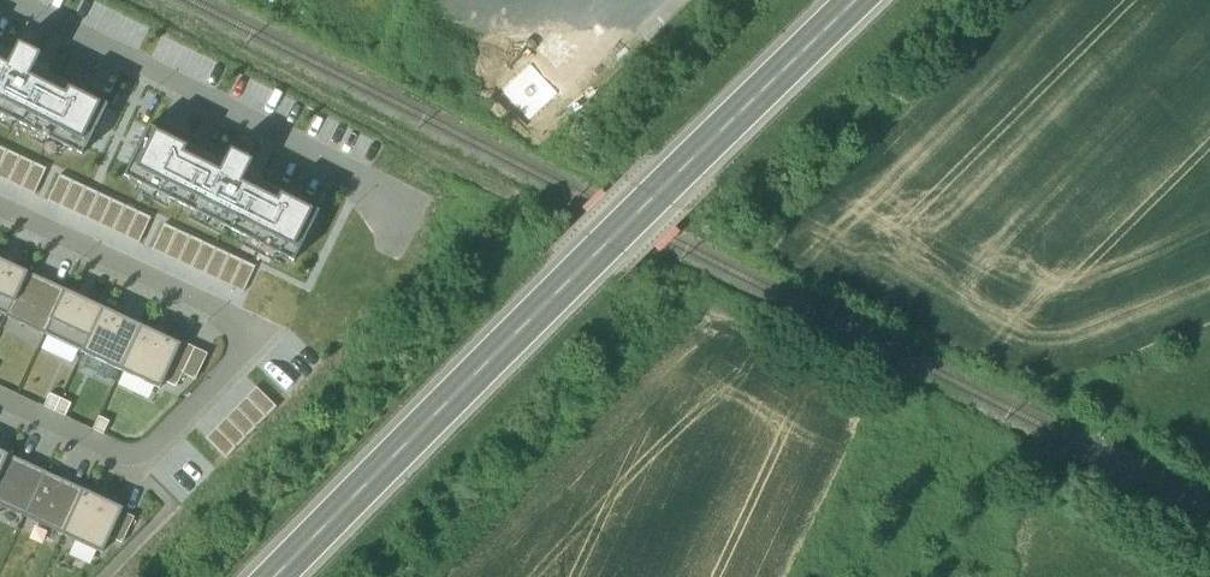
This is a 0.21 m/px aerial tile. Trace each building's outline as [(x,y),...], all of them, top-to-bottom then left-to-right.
[(0,49),(0,114),(83,157),(110,105),(34,67),(41,53),(20,42),(13,56),(0,49)] [(223,163),(150,126),(124,176),(294,263),(320,212),(246,174),(253,161),(230,149),(223,163)] [(0,147),(0,168),(8,151),(0,147)] [(8,151),(0,168),(0,180),(9,184),(21,157),(8,151)] [(34,163),(21,157),(9,184),(21,190),(34,163)] [(47,169),(34,163),(21,190),(34,196),(47,169)] [(75,182),(62,176),(50,203),(62,209),(75,182)] [(88,188),(75,182),(62,209),(75,215),(88,188)] [(101,194),(88,188),(75,215),(88,221),(101,194)] [(114,200),(101,194),(88,221),(101,227),(114,200)] [(127,206),(114,200),(101,227),(114,233),(127,206)] [(139,212),(127,206),(114,233),(127,239),(139,212)] [(152,218),(139,212),(127,239),(140,245),(152,218)] [(178,230),(166,224),(153,251),(166,257),(178,230)] [(191,236),(178,230),(166,257),(179,263),(191,236)] [(204,242),(191,236),(179,263),(192,269),(204,242)] [(217,248),(204,242),(192,269),(204,275),(217,248)] [(230,254),(217,248),(204,275),(217,281),(230,254)] [(243,260),(230,254),(217,281),(230,287),(243,260)] [(0,258),(0,314),(7,317),(28,272),(0,258)] [(256,266),(243,260),(230,287),(243,293),(256,266)] [(66,290),(28,272),(7,317),(45,335),(66,290)] [(104,308),(66,290),(45,335),(83,353),(104,308)] [(142,325),(104,308),(83,353),(120,371),(142,325)] [(142,325),(120,371),(160,389),(164,381),(181,344),(142,325)] [(181,344),(164,381),(177,387),(183,374),(196,348),(182,342),(181,344)] [(208,354),(196,348),(183,374),(195,380),(208,354)] [(267,416),(277,405),(256,385),(246,396),(267,416)] [(256,427),(267,416),(246,396),(235,406),(256,427)] [(246,437),(256,427),(235,406),(225,417),(246,437)] [(236,448),(246,437),(225,417),(215,427),(236,448)] [(226,458),(236,448),(215,427),(205,438),(226,458)] [(8,453),(0,449),(0,470),(8,453)] [(26,518),(48,471),(8,453),(0,470),(0,506),(26,518)] [(26,518),(63,535),(84,488),(48,471),(26,518)] [(63,535),(103,553),(125,507),(84,488),(63,535)]
